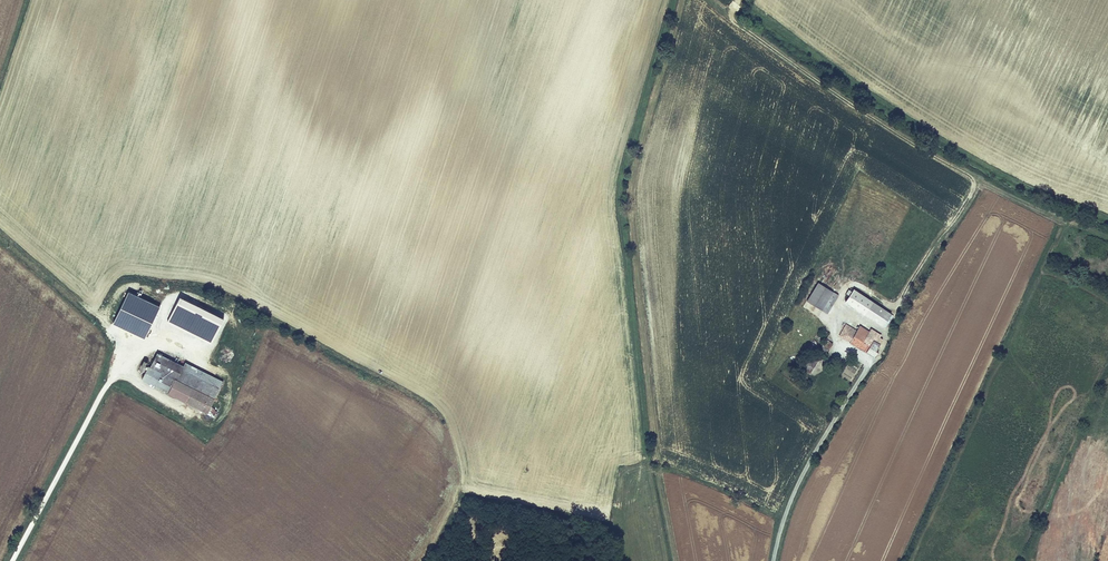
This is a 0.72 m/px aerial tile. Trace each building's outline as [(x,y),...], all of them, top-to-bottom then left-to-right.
[(819,280),(807,299),(821,307),(833,289),(819,280)] [(865,311),(872,300),(853,286),(845,299),(864,312),(865,311)] [(212,343),(225,316),(181,294),(167,321),(212,343)] [(886,326),(894,314),(872,300),(865,311),(886,326)] [(124,319),(137,323),(140,314),(132,311),(134,305),(125,301),(120,314),(125,316),(124,319)] [(846,324),(840,334),(850,340),(856,330),(846,324)] [(879,352),(877,350),(881,343),(871,338),(874,333),(869,331),(860,325),(856,330),(850,340),(876,356),(879,352)] [(871,338),(881,343),(883,339),(874,333),(871,338)] [(833,342),(827,339),(824,345),(829,348),(833,342)] [(820,351),(826,354),(829,348),(824,345),(820,351)] [(159,353),(152,366),(149,365),(146,371),(143,378),(169,392),(176,378),(216,399),(224,382),(186,362),(184,366),(159,353)] [(814,375),(819,363),(808,358),(803,370),(814,375)] [(145,360),(141,368),(146,371),(149,365),(151,363),(145,360)] [(169,392),(208,413),(216,399),(176,378),(169,392)]
